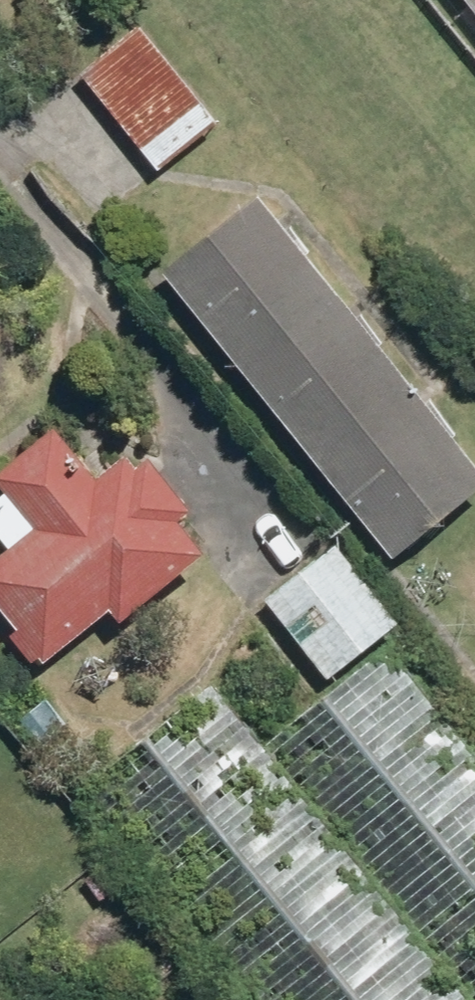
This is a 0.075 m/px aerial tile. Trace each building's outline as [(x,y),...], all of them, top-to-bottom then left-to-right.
[(225,118),(145,21),(85,70),(165,167),(225,118)] [(169,268),(400,551),(474,490),(474,443),(267,189),(169,268)] [(0,559),(0,590),(27,622),(16,631),(40,659),(50,650),(55,655),(118,602),(130,616),(216,543),(188,510),(202,499),(159,447),(145,458),(135,446),(106,470),(63,419),(2,470),(15,485),(0,498),(0,524),(17,544),(0,559)] [(340,538),(269,596),(334,676),(406,618),(340,538)] [(92,780),(270,999),(474,999),(474,745),(392,642),(269,741),(218,679),(92,780)]
